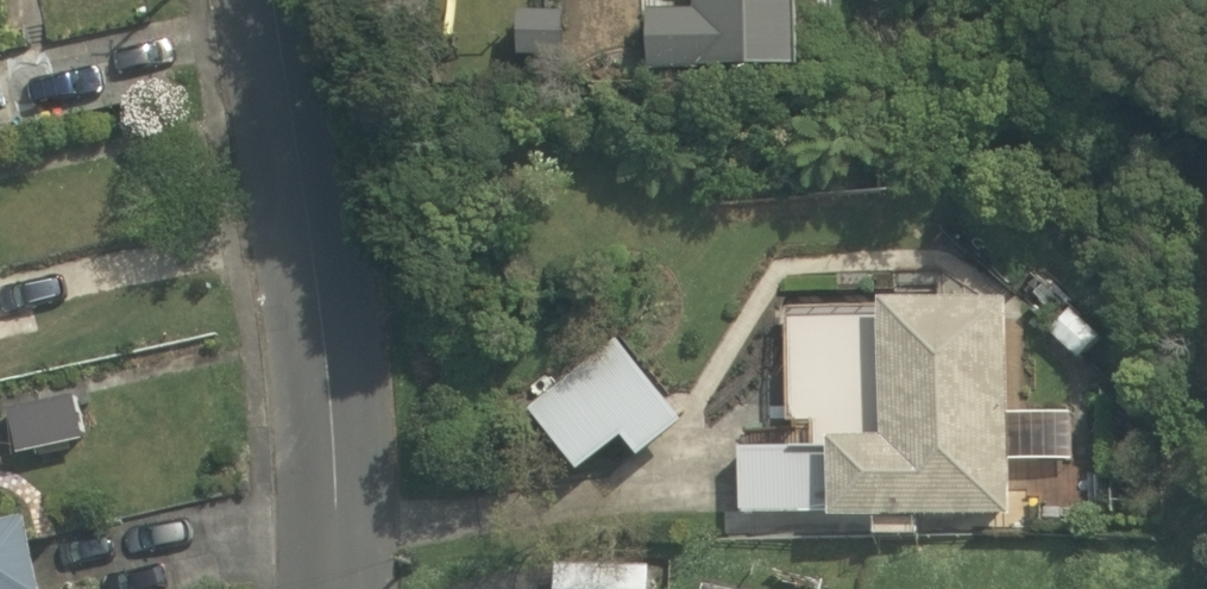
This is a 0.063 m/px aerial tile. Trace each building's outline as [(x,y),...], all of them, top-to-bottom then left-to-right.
[(795,0),(701,0),(701,10),(644,12),(646,73),(797,69),(795,0)] [(522,10),(521,58),(561,59),(562,11),(522,10)] [(19,110),(0,28),(0,115),(19,110)] [(832,508),(832,518),(1010,515),(1007,298),(881,299),(881,312),(791,313),(792,418),(811,418),(811,444),(736,445),(737,509),(832,508)] [(1050,328),(1079,355),(1099,333),(1070,306),(1050,328)] [(523,405),(572,467),(617,431),(631,449),(683,408),(621,329),(523,405)] [(31,521),(0,527),(0,588),(46,588),(31,521)] [(653,569),(559,566),(559,588),(652,588),(653,569)]
